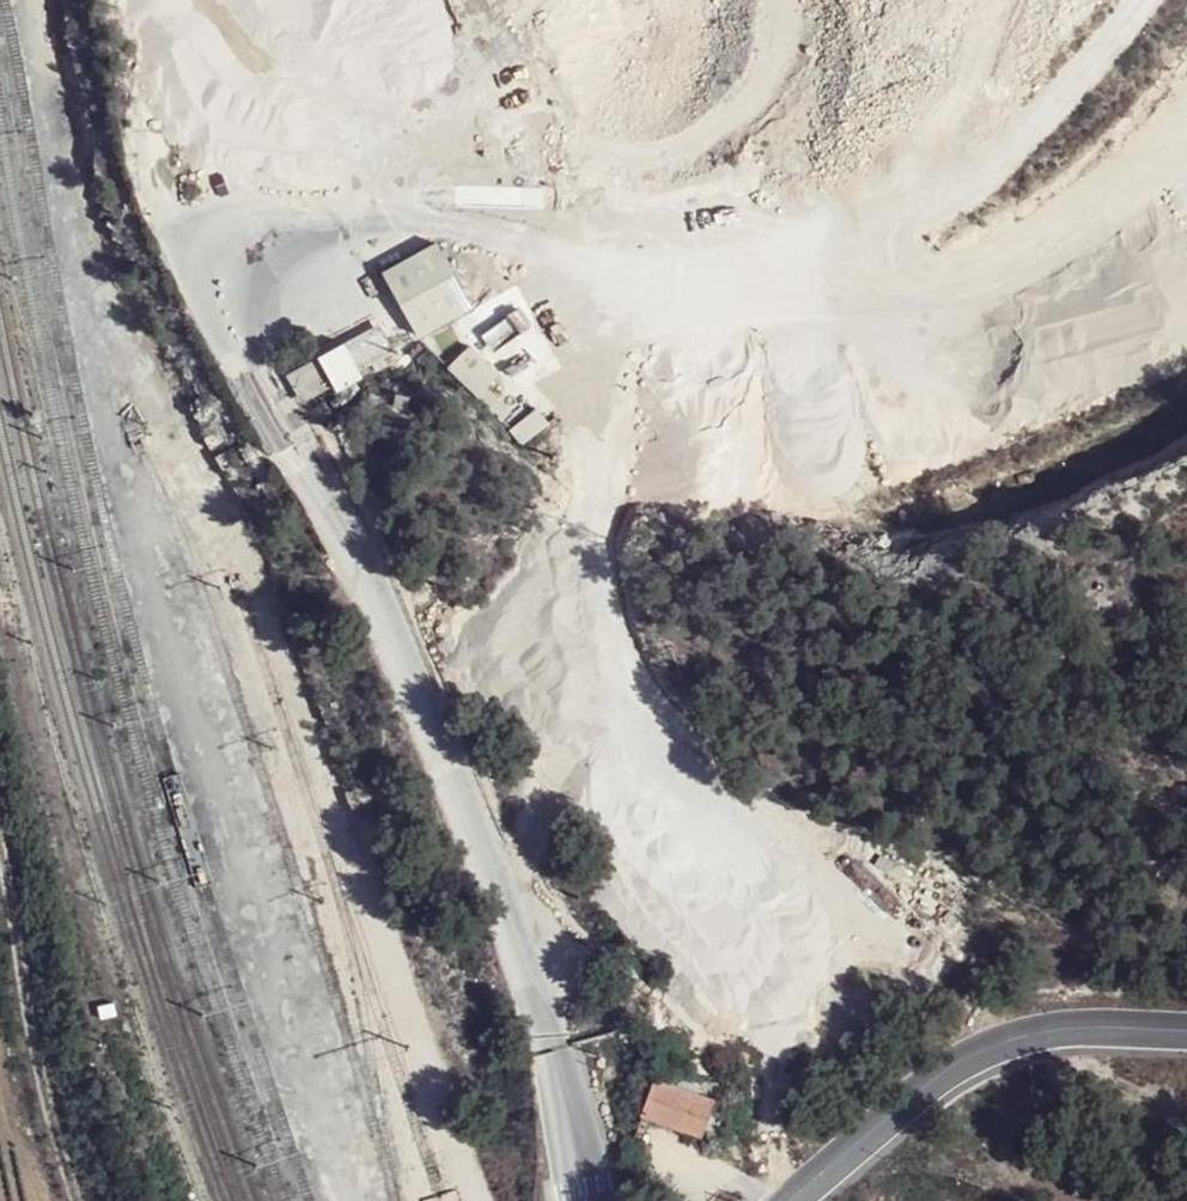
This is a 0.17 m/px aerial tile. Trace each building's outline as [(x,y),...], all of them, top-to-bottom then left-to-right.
[(515,0),(346,0),(269,37),(301,103),(515,0)] [(471,309),(441,244),(379,271),(416,335),(471,309)] [(382,327),(288,378),(297,390),(303,386),(309,396),(374,362),(381,369),(390,362),(386,355),(394,349),(382,327)] [(426,346),(447,368),(457,358),(435,336),(426,346)] [(457,358),(447,368),(478,396),(500,374),(471,343),(457,358)] [(530,439),(537,434),(559,417),(551,405),(521,427),(530,439)] [(714,1101),(653,1078),(638,1115),(701,1137),(714,1101)]
